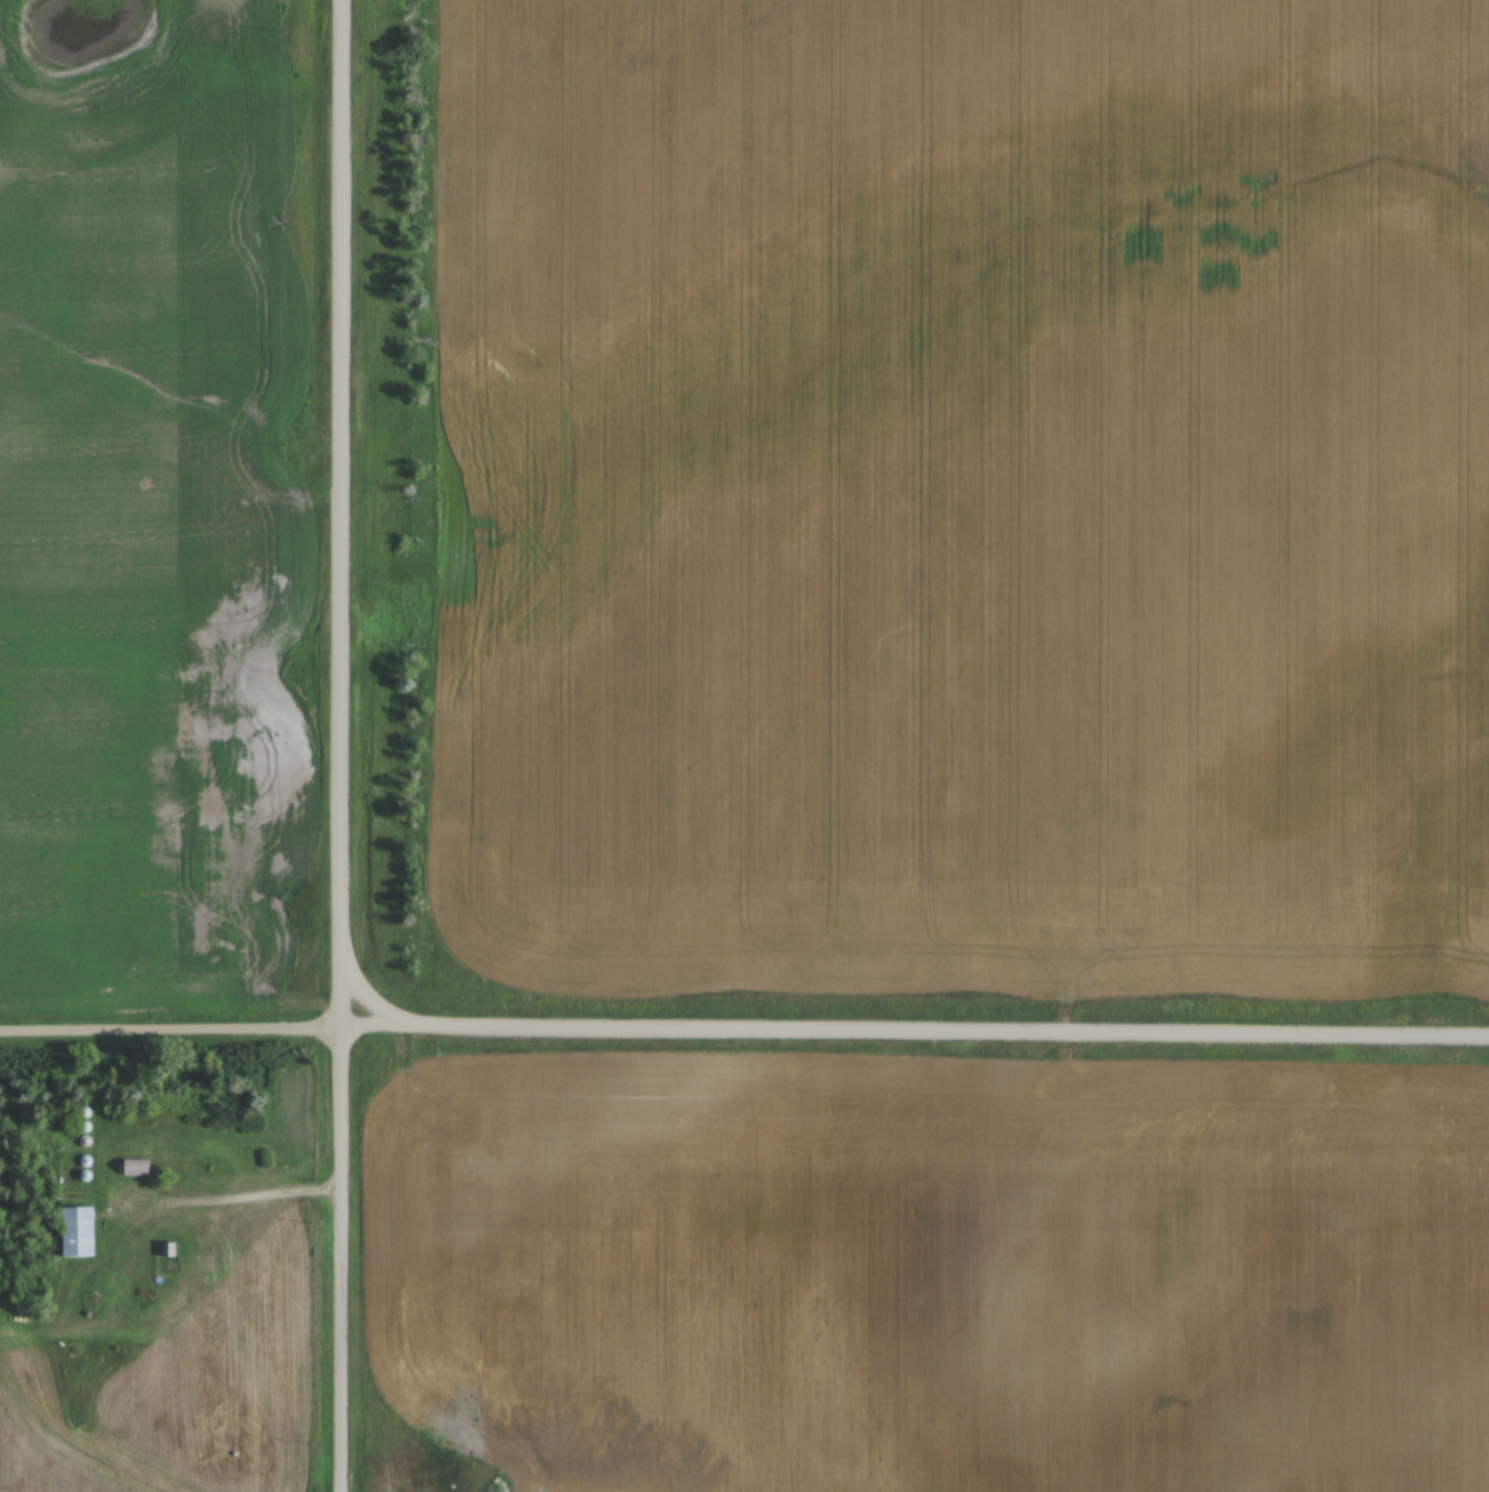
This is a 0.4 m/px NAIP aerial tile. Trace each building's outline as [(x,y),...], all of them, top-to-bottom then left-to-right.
[(148,1160),(123,1160),(123,1176),(148,1176),(148,1160)] [(93,1207),(61,1207),(62,1257),(93,1257),(93,1207)] [(173,1244),(162,1244),(163,1256),(174,1255),(173,1244)]
